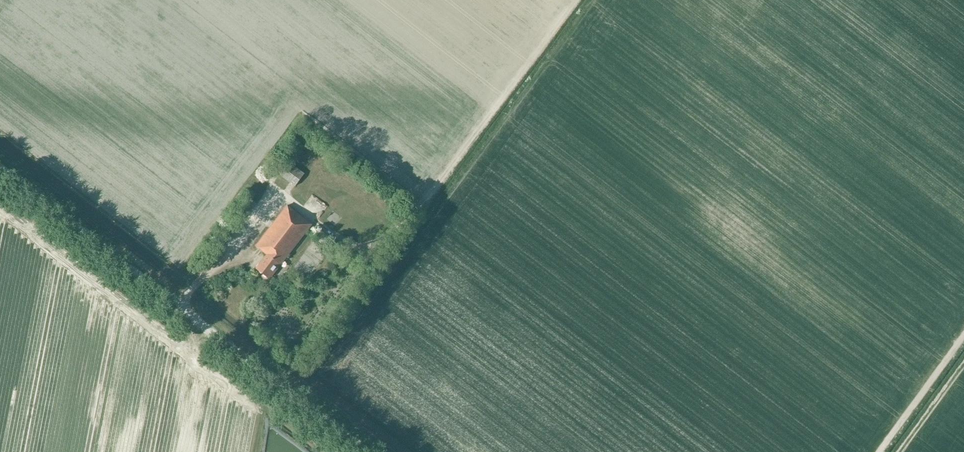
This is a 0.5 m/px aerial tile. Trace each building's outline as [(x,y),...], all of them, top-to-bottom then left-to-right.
[(274,172),(295,187),(304,174),(284,159),(274,172)] [(311,197),(301,207),(308,215),(319,205),(311,197)] [(256,269),(269,280),(312,225),(288,205),(255,247),(266,257),(256,269)]
